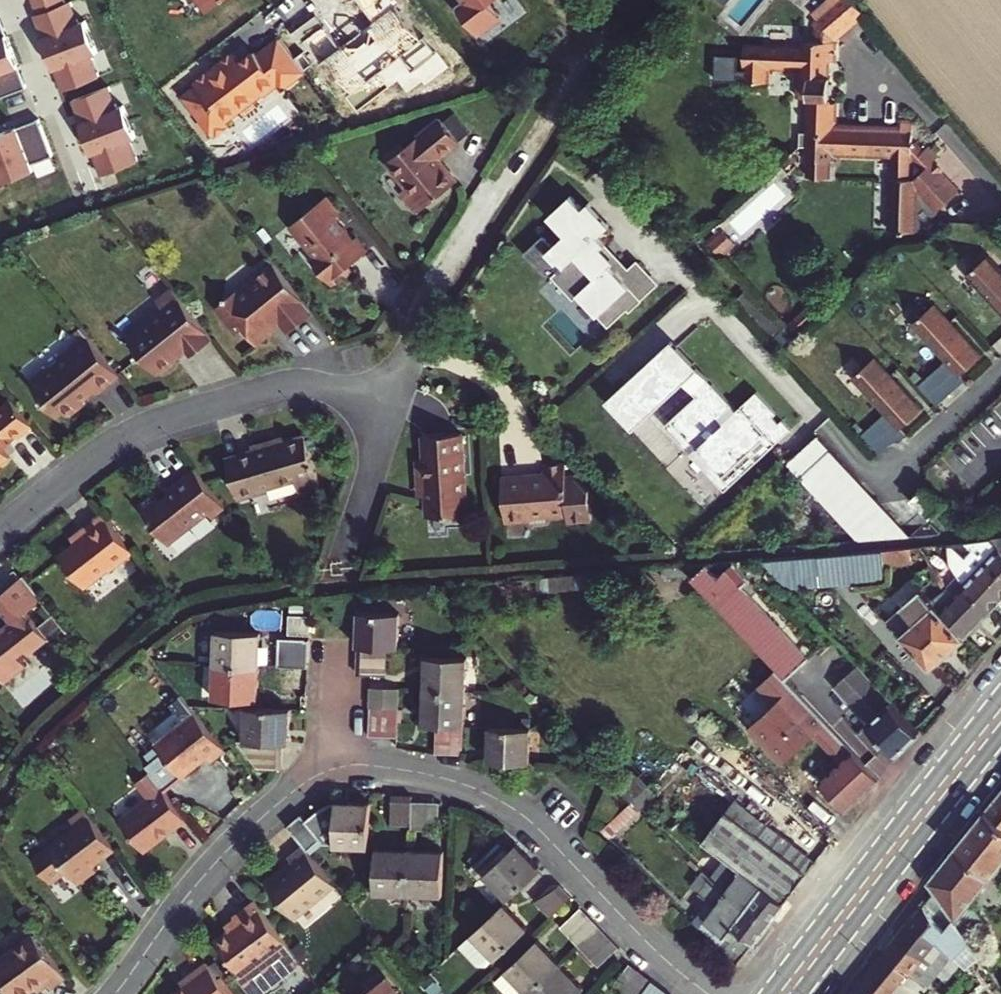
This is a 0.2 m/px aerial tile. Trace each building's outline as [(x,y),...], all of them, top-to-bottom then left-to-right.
[(37,13),(68,2),(67,0),(32,0),(37,13)] [(208,9),(220,0),(201,0),(208,9)] [(305,41),(322,64),(331,58),(354,90),(344,97),(355,113),(397,82),(406,94),(444,65),(397,0),(363,0),(377,19),(342,48),(325,26),(305,41)] [(457,6),(467,19),(477,32),(501,14),(490,1),(492,0),(464,0),(457,6)] [(818,41),(834,41),(835,37),(863,12),(853,0),(834,0),(831,2),(834,5),(814,22),(819,26),(818,41)] [(37,13),(34,14),(62,90),(100,76),(72,1),(68,2),(37,13)] [(27,89),(0,15),(0,98),(27,89)] [(306,68),(281,36),(259,53),(256,49),(241,60),(234,50),(194,81),(196,83),(183,93),(214,134),(230,122),(225,115),(260,88),(268,89),(278,82),(282,87),(306,68)] [(807,45),(750,42),(749,63),(751,63),(750,78),(772,79),(772,65),(806,67),(806,74),(803,74),(802,96),(811,96),(808,158),(810,158),(809,176),(831,177),(832,159),(835,159),(836,153),(895,156),(894,179),(892,179),(889,222),(900,223),(900,224),(908,224),(908,223),(918,224),(918,223),(963,185),(936,154),(942,149),(934,139),(927,144),(920,135),(916,135),(917,120),(905,119),(905,127),(837,123),(838,102),(830,101),(830,98),(832,98),(833,90),(835,90),(836,84),(833,83),(833,76),(831,76),(832,61),(839,61),(840,42),(834,41),(818,41),(808,40),(807,45)] [(111,86),(73,100),(101,175),(139,161),(111,86)] [(952,109),(948,104),(942,109),(946,114),(952,109)] [(442,117),(405,146),(401,141),(387,152),(391,157),(387,159),(407,185),(400,190),(417,211),(456,180),(438,156),(460,140),(442,117)] [(53,157),(40,119),(0,133),(0,176),(53,157)] [(547,234),(528,252),(554,280),(558,275),(579,297),(583,293),(613,324),(632,307),(634,309),(647,297),(621,270),(625,265),(606,245),(609,241),(602,234),(613,223),(592,201),(586,206),(574,194),(552,215),(569,233),(557,245),(547,234)] [(304,241),(318,257),(314,261),(321,271),(335,288),(355,273),(350,268),(370,252),(359,238),(356,241),(337,217),(343,213),(331,197),(318,207),(310,213),(294,224),(307,239),(304,241)] [(308,211),(310,213),(318,207),(316,204),(308,211)] [(307,239),(294,224),(293,226),(304,241),(307,239)] [(723,226),(709,239),(723,254),(737,241),(723,226)] [(633,266),(609,241),(606,245),(625,265),(621,270),(647,297),(664,280),(642,257),(633,266)] [(992,255),(972,273),(1000,306),(1000,265),(992,255)] [(275,261),(260,273),(238,290),(237,288),(230,293),(225,293),(224,298),(217,304),(232,324),(237,330),(242,326),(254,343),(270,330),(268,328),(280,319),(282,321),(288,330),(314,311),(275,261)] [(212,337),(175,288),(158,300),(164,307),(150,318),(148,315),(126,333),(137,348),(135,349),(139,354),(141,353),(146,360),(154,370),(158,367),(161,369),(176,358),(174,355),(184,347),(190,354),(212,337)] [(964,374),(984,356),(938,303),(917,322),(964,374)] [(268,328),(270,330),(282,321),(280,319),(268,328)] [(89,334),(83,327),(77,331),(82,339),(89,334)] [(89,334),(82,339),(60,355),(63,360),(47,371),(44,367),(28,379),(50,410),(55,416),(63,411),(67,416),(82,405),(83,397),(93,390),(97,395),(120,377),(89,334)] [(776,444),(792,429),(783,419),(780,422),(774,416),(777,413),(757,391),(741,406),(744,409),(740,412),(673,339),(607,401),(634,430),(685,382),(697,395),(698,396),(671,421),(723,477),(765,439),(771,446),(775,443),(776,444)] [(857,375),(904,428),(925,409),(878,357),(857,375)] [(776,444),(775,443),(771,446),(765,439),(723,477),(671,421),(698,396),(697,395),(665,424),(726,490),(776,444)] [(0,410),(0,451),(29,428),(8,403),(0,410)] [(462,468),(460,468),(456,426),(418,429),(419,453),(411,454),(413,476),(421,476),(422,492),(424,511),(463,508),(461,488),(464,488),(462,468)] [(317,484),(307,447),(304,436),(303,432),(284,437),(269,442),(268,437),(249,442),(250,447),(224,454),(235,493),(249,489),(250,491),(264,488),(263,485),(293,477),(297,489),(317,484)] [(282,433),(268,437),(269,442),(284,437),(282,433)] [(312,434),(304,436),(307,447),(315,445),(312,434)] [(914,536),(819,435),(790,462),(862,540),(914,536)] [(527,469),(497,472),(502,516),(526,513),(526,516),(526,519),(543,517),(543,512),(564,510),(564,514),(587,512),(586,494),(591,489),(585,484),(585,482),(570,472),(561,473),(559,459),(536,461),(537,471),(527,472),(527,469)] [(164,491),(156,497),(177,533),(205,510),(214,523),(226,512),(189,465),(161,487),(164,491)] [(414,492),(422,492),(421,476),(413,476),(414,492)] [(942,504),(924,485),(912,497),(911,497),(929,517),(942,504)] [(164,491),(161,487),(154,493),(156,497),(164,491)] [(177,533),(156,497),(154,493),(151,489),(134,503),(165,543),(177,533)] [(79,533),(70,540),(54,552),(77,582),(102,563),(104,565),(127,547),(97,509),(74,527),(79,533)] [(932,519),(914,536),(945,534),(932,519)] [(79,533),(74,527),(65,534),(70,540),(79,533)] [(990,610),(1000,598),(1000,538),(947,546),(950,564),(964,586),(990,610)] [(944,559),(943,546),(923,547),(926,553),(923,555),(928,566),(932,564),(930,560),(944,559)] [(923,547),(913,548),(930,582),(889,619),(932,667),(966,637),(934,602),(946,591),(932,564),(928,566),(923,555),(926,553),(923,547)] [(884,566),(912,564),(912,548),(882,550),(884,566)] [(885,579),(884,566),(882,550),(763,559),(788,587),(885,579)] [(705,565),(693,576),(786,678),(808,658),(741,585),(748,578),(733,562),(717,578),(705,565)] [(683,566),(663,567),(664,577),(691,574),(683,566)] [(18,571),(0,585),(0,609),(6,617),(0,621),(0,679),(22,661),(14,651),(21,645),(24,649),(42,634),(45,639),(61,626),(48,610),(35,621),(24,606),(37,596),(18,571)] [(576,575),(534,578),(536,592),(585,588),(585,583),(576,575)] [(934,602),(966,637),(990,610),(964,586),(951,600),(946,591),(934,602)] [(48,610),(37,596),(24,606),(35,621),(48,610)] [(400,614),(358,612),(356,675),(368,676),(371,676),(386,677),(387,647),(399,648),(400,614)] [(308,636),(309,615),(288,615),(287,635),(308,636)] [(213,665),(259,667),(260,632),(214,630),(213,665)] [(279,668),(306,669),(308,641),(281,640),(279,668)] [(426,657),(424,690),(464,691),(466,658),(426,657)] [(257,700),(259,667),(213,665),(211,698),(257,700)] [(878,754),(890,743),(898,752),(920,732),(859,665),(836,685),(857,707),(854,710),(869,726),(860,734),(878,754)] [(279,668),(266,667),(265,691),(278,692),(278,695),(305,696),(306,669),(279,668)] [(845,810),(879,779),(786,678),(777,668),(762,682),(770,691),(768,693),(776,701),(750,726),(783,762),(815,733),(841,762),(819,782),(845,810)] [(398,689),(370,688),(369,708),(397,710),(398,689)] [(464,691),(424,690),(422,723),(436,724),(463,725),(464,691)] [(288,744),(290,709),(244,707),(242,741),(236,740),(258,769),(281,770),(282,744),(288,744)] [(396,738),(397,710),(369,708),(368,736),(396,738)] [(160,748),(181,775),(182,777),(207,757),(211,761),(225,750),(193,710),(181,719),(177,713),(150,734),(158,744),(157,745),(160,748)] [(650,723),(643,716),(627,732),(634,739),(650,723)] [(462,754),(463,725),(436,724),(435,754),(462,754)] [(487,762),(529,764),(531,728),(488,726),(487,762)] [(143,762),(150,771),(164,789),(181,775),(160,748),(143,762)] [(650,783),(658,791),(691,760),(683,752),(664,770),(650,783)] [(164,789),(150,771),(137,781),(149,798),(120,821),(142,851),(186,819),(164,789)] [(735,799),(712,779),(703,789),(726,810),(735,799)] [(658,791),(650,783),(629,802),(637,810),(658,791)] [(390,825),(411,826),(412,802),(412,797),(392,795),(390,825)] [(987,812),(1000,824),(1000,795),(987,812)] [(757,837),(806,876),(812,868),(816,863),(735,799),(726,810),(711,829),(702,841),(726,859),(743,871),(743,870),(747,872),(756,861),(745,852),(757,837)] [(368,848),(370,802),(335,801),(335,803),(331,804),(327,805),(325,806),(322,807),(318,810),(306,820),(302,814),(287,826),(303,846),(305,848),(307,850),(320,839),(323,843),(333,844),(333,847),(368,848)] [(411,826),(410,829),(424,830),(425,803),(412,802),(411,826)] [(598,831),(606,839),(637,810),(629,802),(598,831)] [(439,803),(425,803),(424,830),(438,831),(439,803)] [(693,808),(682,820),(702,841),(711,829),(693,808)] [(116,850),(85,810),(71,820),(77,828),(33,861),(51,884),(68,871),(78,886),(96,872),(93,867),(116,850)] [(956,923),(1000,865),(1000,824),(987,812),(929,884),(935,894),(955,922),(956,923)] [(507,901),(539,871),(515,845),(512,848),(501,837),(468,867),(479,879),(483,875),(507,901)] [(795,892),(806,876),(757,837),(745,852),(756,861),(795,892)] [(307,850),(305,848),(303,846),(289,857),(296,865),(268,888),(295,921),(337,887),(307,850)] [(374,893),(408,895),(410,849),(376,847),(374,893)] [(443,851),(410,849),(408,895),(441,896),(443,851)] [(726,859),(710,879),(731,897),(747,910),(748,909),(770,926),(795,892),(756,861),(747,872),(743,870),(743,871),(726,859)] [(710,879),(703,871),(689,888),(697,894),(710,879)] [(710,879),(697,894),(708,903),(693,923),(738,966),(770,926),(748,909),(747,910),(731,897),(710,879)] [(536,902),(550,918),(571,898),(559,886),(553,886),(536,902)] [(239,924),(230,932),(216,942),(242,978),(287,944),(254,900),(233,917),(235,919),(239,924)] [(504,903),(471,934),(494,960),(528,928),(504,903)] [(948,931),(924,907),(913,921),(919,925),(916,930),(929,941),(933,937),(939,941),(940,943),(955,959),(969,942),(956,923),(955,922),(948,931)] [(560,927),(579,947),(599,928),(581,908),(560,927)] [(239,924),(235,919),(226,926),(230,932),(239,924)] [(903,943),(923,960),(939,941),(933,937),(929,941),(916,930),(919,925),(913,921),(900,937),(904,940),(903,943)] [(599,928),(579,947),(599,967),(618,948),(599,928)] [(0,960),(0,980),(11,993),(26,993),(36,987),(45,980),(48,985),(51,988),(66,978),(34,935),(0,960)] [(904,940),(900,937),(877,965),(878,966),(887,974),(895,963),(908,973),(911,975),(923,960),(903,943),(904,940)] [(505,971),(527,993),(528,993),(561,964),(538,940),(505,971)] [(208,963),(182,982),(185,987),(177,993),(231,993),(208,963)] [(908,973),(895,963),(887,974),(878,966),(856,993),(891,993),(908,973)] [(528,993),(579,993),(584,989),(561,964),(528,993)] [(622,993),(624,993),(640,972),(630,964),(613,986),(622,993)] [(375,969),(344,993),(395,993),(375,969)] [(624,993),(640,993),(651,980),(640,972),(624,993)] [(45,980),(36,987),(39,991),(48,985),(45,980)] [(640,993),(659,993),(662,990),(651,980),(640,993)]
